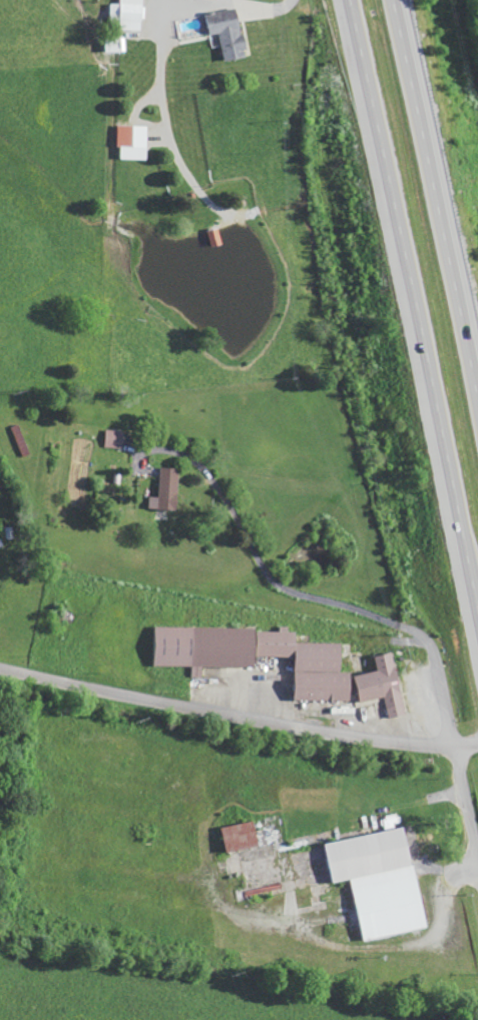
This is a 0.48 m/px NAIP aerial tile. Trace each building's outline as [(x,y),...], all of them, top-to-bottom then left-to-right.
[(112,24),(120,24),(120,29),(144,30),(145,0),(122,0),(122,3),(113,3),(112,24)] [(225,61),(249,57),(241,7),(208,12),(212,34),(221,33),(225,61)] [(149,160),(150,126),(121,125),(120,159),(149,160)] [(104,446),(122,449),(125,431),(106,429),(104,446)] [(179,468),(160,468),(159,497),(149,497),(149,509),(178,510),(179,468)] [(153,666),(258,667),(258,657),(297,657),(296,700),(354,701),(354,673),(345,673),(346,644),(299,643),(299,633),(291,633),(291,627),(280,627),(280,632),(257,632),(257,628),(153,627),(153,666)] [(408,715),(395,653),(376,657),(379,672),(358,676),(363,703),(386,698),(391,719),(408,715)] [(223,828),(228,853),(261,846),(256,821),(223,828)] [(323,844),(330,884),(352,880),(363,941),(428,929),(410,829),(323,844)]
